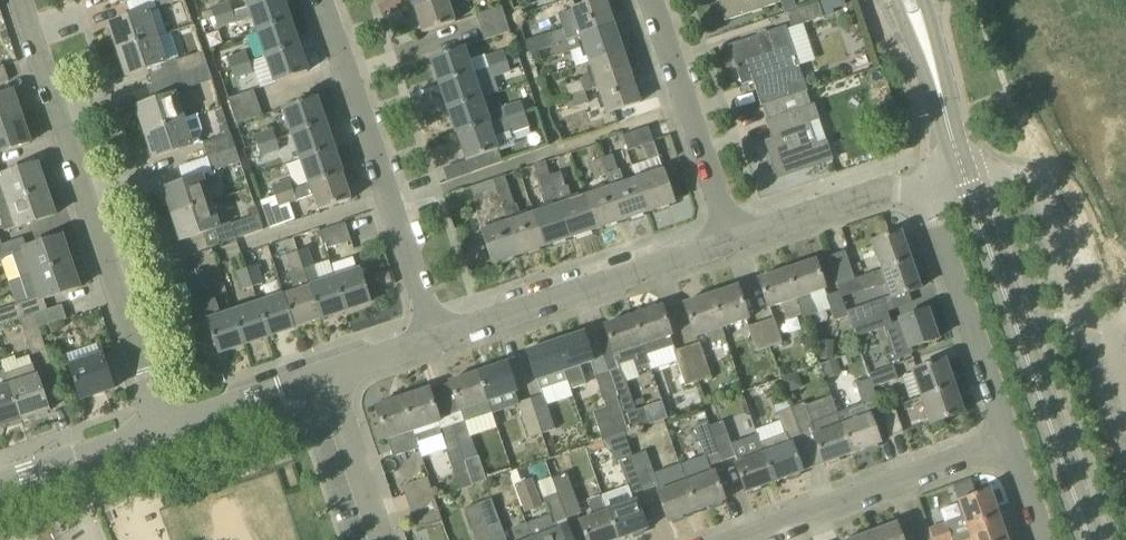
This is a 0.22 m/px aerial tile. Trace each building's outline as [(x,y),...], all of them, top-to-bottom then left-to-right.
[(215,18),(233,12),(228,0),(227,0),(210,6),(212,10),(215,18)] [(290,21),(283,0),(268,0),(249,6),(258,32),(290,21)] [(414,7),(423,33),(455,22),(447,0),(434,0),(414,7)] [(580,36),(614,25),(606,0),(601,0),(571,10),(580,36)] [(727,19),(725,20),(726,21),(781,3),(780,0),(721,0),(727,19)] [(817,4),(799,10),(804,23),(821,17),(817,4)] [(480,28),(506,19),(502,7),(476,15),(480,28)] [(117,50),(156,37),(148,12),(109,25),(117,50)] [(233,12),(215,18),(218,28),(236,22),(233,12)] [(506,19),(480,28),(485,41),(510,32),(506,19)] [(267,57),(299,47),(290,21),(258,32),(267,57)] [(576,66),(589,62),(623,50),(614,25),(580,36),(568,41),(552,46),(556,57),(571,52),(576,66)] [(786,27),(750,39),(729,46),(729,47),(731,46),(738,66),(735,67),(736,70),(739,69),(744,84),(742,84),(742,86),(753,82),(761,106),(763,106),(807,91),(798,67),(799,66),(786,27)] [(548,35),(552,46),(568,41),(564,29),(548,35)] [(165,63),(156,37),(117,50),(126,76),(165,63)] [(299,47),(267,57),(275,83),(307,72),(299,47)] [(440,84),(472,73),(463,47),(431,59),(440,84)] [(631,76),(623,50),(589,62),(593,75),(581,79),(581,81),(566,86),(569,97),(585,92),(598,88),(598,87),(631,76)] [(208,66),(203,52),(175,61),(180,76),(208,66)] [(507,62),(504,55),(503,52),(486,58),(485,58),(489,68),(507,62)] [(232,69),(250,63),(246,53),(229,59),(232,69)] [(449,110),(489,96),(497,93),(492,78),(510,72),(507,62),(489,68),(472,73),(440,84),(449,110)] [(250,63),(232,69),(235,79),(253,73),(250,63)] [(0,66),(0,84),(9,81),(3,65),(0,66)] [(185,90),(212,80),(208,66),(180,76),(185,90)] [(641,103),(639,97),(632,76),(598,88),(607,114),(641,103)] [(233,112),(258,103),(254,90),(228,99),(233,112)] [(0,96),(0,124),(22,117),(13,91),(0,96)] [(812,106),(807,91),(763,106),(768,121),(766,121),(772,139),(765,141),(771,160),(768,161),(772,175),(776,174),(778,179),(833,160),(826,141),(816,145),(809,124),(819,120),(814,105),(812,106)] [(573,109),(589,103),(585,92),(569,98),(573,109)] [(145,133),(184,120),(175,94),(136,107),(145,133)] [(457,135),(524,112),(520,102),(495,111),(489,96),(449,110),(457,135)] [(293,134),(325,123),(316,97),(284,108),(293,134)] [(258,103),(233,112),(237,124),(262,116),(258,103)] [(457,135),(466,161),(468,160),(472,173),(502,163),(493,139),(511,133),(511,135),(529,129),(524,112),(457,135)] [(184,120),(145,133),(153,158),(199,143),(199,142),(200,130),(201,130),(196,116),(184,120)] [(31,143),(30,142),(22,117),(0,124),(0,153),(31,143)] [(293,134),(301,160),(334,149),(325,123),(293,134)] [(642,145),(647,161),(659,157),(654,141),(653,141),(648,127),(623,136),(628,150),(642,145)] [(258,146),(276,140),(273,130),(255,136),(258,146)] [(235,148),(231,134),(203,143),(208,158),(235,148)] [(276,140),(258,146),(262,156),(280,150),(276,140)] [(235,148),(208,158),(212,172),(240,162),(235,148)] [(342,174),(334,149),(301,160),(310,185),(342,174)] [(607,174),(611,188),(622,221),(648,213),(637,179),(623,184),(619,170),(618,170),(613,155),(601,159),(606,174),(607,174)] [(596,178),(606,174),(601,159),(590,163),(596,178)] [(544,247),(571,239),(550,176),(545,162),(534,166),(544,195),(548,209),(533,214),(544,247)] [(46,190),(38,164),(0,176),(0,205),(46,190)] [(674,204),(663,170),(637,179),(648,213),(674,204)] [(561,172),(550,176),(571,239),(597,230),(585,196),(571,201),(566,188),(561,172)] [(215,176),(210,178),(209,174),(163,189),(172,215),(211,202),(206,188),(218,184),(215,176)] [(342,174),(310,185),(294,191),(276,197),(261,202),(270,228),(284,223),(279,207),(313,195),(319,211),(351,200),(342,174)] [(493,180),(494,180),(519,256),(544,247),(533,214),(519,218),(515,205),(514,205),(505,176),(493,180)] [(276,197),(294,191),(290,180),(272,186),(276,197)] [(477,217),(482,231),(481,231),(493,265),(519,256),(494,180),(471,188),(475,202),(487,198),(492,212),(477,217)] [(597,230),(622,221),(611,188),(585,196),(597,230)] [(5,232),(55,215),(46,190),(0,205),(0,218),(5,232)] [(180,241),(203,233),(220,228),(211,202),(172,215),(180,241)] [(235,239),(236,239),(263,230),(258,216),(231,225),(235,239)] [(345,223),(320,232),(319,232),(326,250),(351,241),(345,223)] [(882,270),(911,260),(901,232),(872,242),(882,270)] [(71,262),(62,236),(12,254),(21,279),(32,275),(71,262)] [(478,245),(464,250),(470,268),(484,263),(478,245)] [(320,320),(345,311),(334,279),(320,283),(314,266),(313,266),(308,249),(297,252),(320,320)] [(845,251),(828,257),(837,286),(855,280),(845,251)] [(295,291),(284,295),(295,328),(320,320),(297,252),(288,255),(293,272),(289,273),(295,291)] [(787,270),(797,299),(825,290),(816,260),(787,270)] [(842,298),(886,283),(892,299),(921,289),(911,260),(882,270),(855,280),(837,286),(839,292),(842,298)] [(71,262),(32,275),(41,301),(80,288),(71,262)] [(252,286),(262,283),(256,265),(246,269),(252,286)] [(242,289),(252,286),(246,269),(236,272),(242,289)] [(334,279),(345,311),(371,302),(361,270),(334,279)] [(768,308),(781,304),(786,319),(801,315),(796,299),(797,299),(787,270),(758,279),(768,308)] [(191,274),(197,292),(207,289),(201,271),(191,274)] [(737,286),(711,295),(722,328),(749,320),(737,286)] [(848,317),(846,312),(842,298),(839,292),(826,296),(835,321),(848,317)] [(269,337),(295,328),(284,295),(258,304),(269,337)] [(725,338),(722,328),(711,295),(684,304),(696,337),(708,333),(711,343),(725,338)] [(244,345),(232,312),(221,316),(216,299),(201,304),(218,354),(244,345)] [(846,312),(848,317),(851,325),(888,312),(883,299),(846,312)] [(24,318),(20,303),(0,310),(0,327),(20,320),(24,318)] [(244,345),(269,337),(258,304),(232,312),(244,345)] [(62,306),(34,315),(39,329),(67,320),(62,306)] [(674,346),(670,336),(672,336),(662,306),(633,316),(646,355),(674,346)] [(888,312),(851,325),(855,338),(877,330),(881,343),(904,335),(909,349),(938,339),(928,310),(899,320),(899,321),(892,324),(888,312)] [(34,315),(24,318),(20,320),(32,356),(47,351),(39,329),(34,315)] [(605,326),(608,337),(614,354),(617,354),(620,364),(633,360),(637,369),(649,365),(646,356),(633,316),(605,326)] [(774,318),(761,323),(770,348),(783,343),(774,318)] [(757,352),(770,348),(761,323),(748,327),(757,352)] [(580,366),(593,362),(587,344),(583,333),(555,342),(568,381),(571,390),(586,384),(580,366)] [(536,381),(538,380),(541,390),(568,381),(555,342),(526,352),(536,381)] [(687,347),(699,382),(712,378),(700,343),(687,347)] [(699,382),(687,347),(674,351),(686,386),(699,382)] [(102,355),(69,366),(81,400),(114,389),(102,355)] [(912,371),(921,398),(955,386),(946,360),(912,371)] [(492,414),(518,405),(518,404),(514,393),(516,392),(507,363),(478,372),(488,402),(492,414)] [(49,411),(37,376),(33,365),(6,374),(21,420),(49,411)] [(868,375),(870,379),(873,388),(898,379),(893,366),(868,375)] [(630,394),(626,382),(622,369),(609,373),(629,432),(651,424),(645,408),(636,411),(630,394)] [(6,374),(5,372),(0,373),(0,428),(21,420),(6,374)] [(461,411),(464,422),(464,423),(466,423),(492,414),(478,372),(450,382),(459,411),(461,411)] [(623,434),(629,432),(609,373),(596,378),(604,403),(606,408),(593,412),(603,441),(623,434)] [(837,413),(852,454),(881,444),(870,415),(868,416),(865,409),(879,405),(873,388),(870,379),(856,384),(863,404),(837,413)] [(955,386),(921,398),(930,424),(964,413),(955,386)] [(441,429),(438,423),(439,422),(428,389),(401,398),(417,443),(441,435),(460,491),(473,486),(465,462),(452,425),(441,429)] [(544,395),(531,399),(542,434),(555,430),(544,395)] [(387,440),(393,457),(419,449),(417,443),(401,398),(375,406),(387,440)] [(531,399),(518,404),(518,405),(529,438),(542,434),(531,399)] [(785,435),(760,444),(774,483),(803,472),(792,444),(790,444),(788,438),(800,433),(790,407),(788,402),(775,407),(785,435)] [(852,454),(837,413),(833,403),(808,412),(804,402),(790,407),(800,433),(812,429),(815,435),(813,436),(824,465),(852,454)] [(894,407),(881,412),(890,437),(903,432),(894,407)] [(680,466),(682,472),(697,512),(725,501),(714,472),(711,473),(709,467),(722,462),(710,427),(707,421),(694,426),(705,457),(680,466)] [(464,422),(452,425),(465,462),(478,458),(474,446),(471,437),(466,423),(464,423),(464,422)] [(774,483),(760,444),(757,436),(732,445),(723,422),(710,427),(722,462),(736,457),(738,463),(735,464),(746,493),(774,483)] [(631,495),(645,490),(633,458),(623,434),(603,441),(604,446),(620,463),(631,495)] [(697,512),(682,472),(656,481),(647,453),(633,458),(645,490),(658,486),(660,492),(657,493),(668,522),(697,512)] [(552,481),(557,494),(567,519),(580,514),(566,475),(552,481)] [(410,508),(435,499),(427,478),(402,486),(410,508)] [(542,506),(532,478),(514,485),(525,513),(542,506)] [(958,501),(976,495),(971,480),(953,486),(958,501)] [(619,539),(647,530),(637,500),(632,502),(626,487),(602,496),(619,539)] [(933,539),(999,517),(990,490),(976,495),(958,501),(964,518),(929,530),(933,539)] [(550,516),(527,525),(533,539),(563,539),(559,529),(556,530),(553,524),(567,519),(557,494),(544,499),(550,516)] [(602,496),(588,502),(593,516),(579,521),(586,539),(619,539),(602,496)] [(410,508),(414,521),(417,531),(442,522),(435,499),(410,508)] [(491,500),(477,505),(482,519),(490,539),(506,539),(491,500)] [(477,505),(464,510),(469,524),(482,519),(477,505)] [(971,539),(1007,539),(999,517),(933,539),(964,539),(971,538),(971,539)] [(469,524),(475,539),(490,539),(482,519),(469,524)] [(896,523),(868,533),(870,539),(903,539),(896,523)] [(527,525),(527,524),(511,530),(515,539),(533,539),(527,525)]
